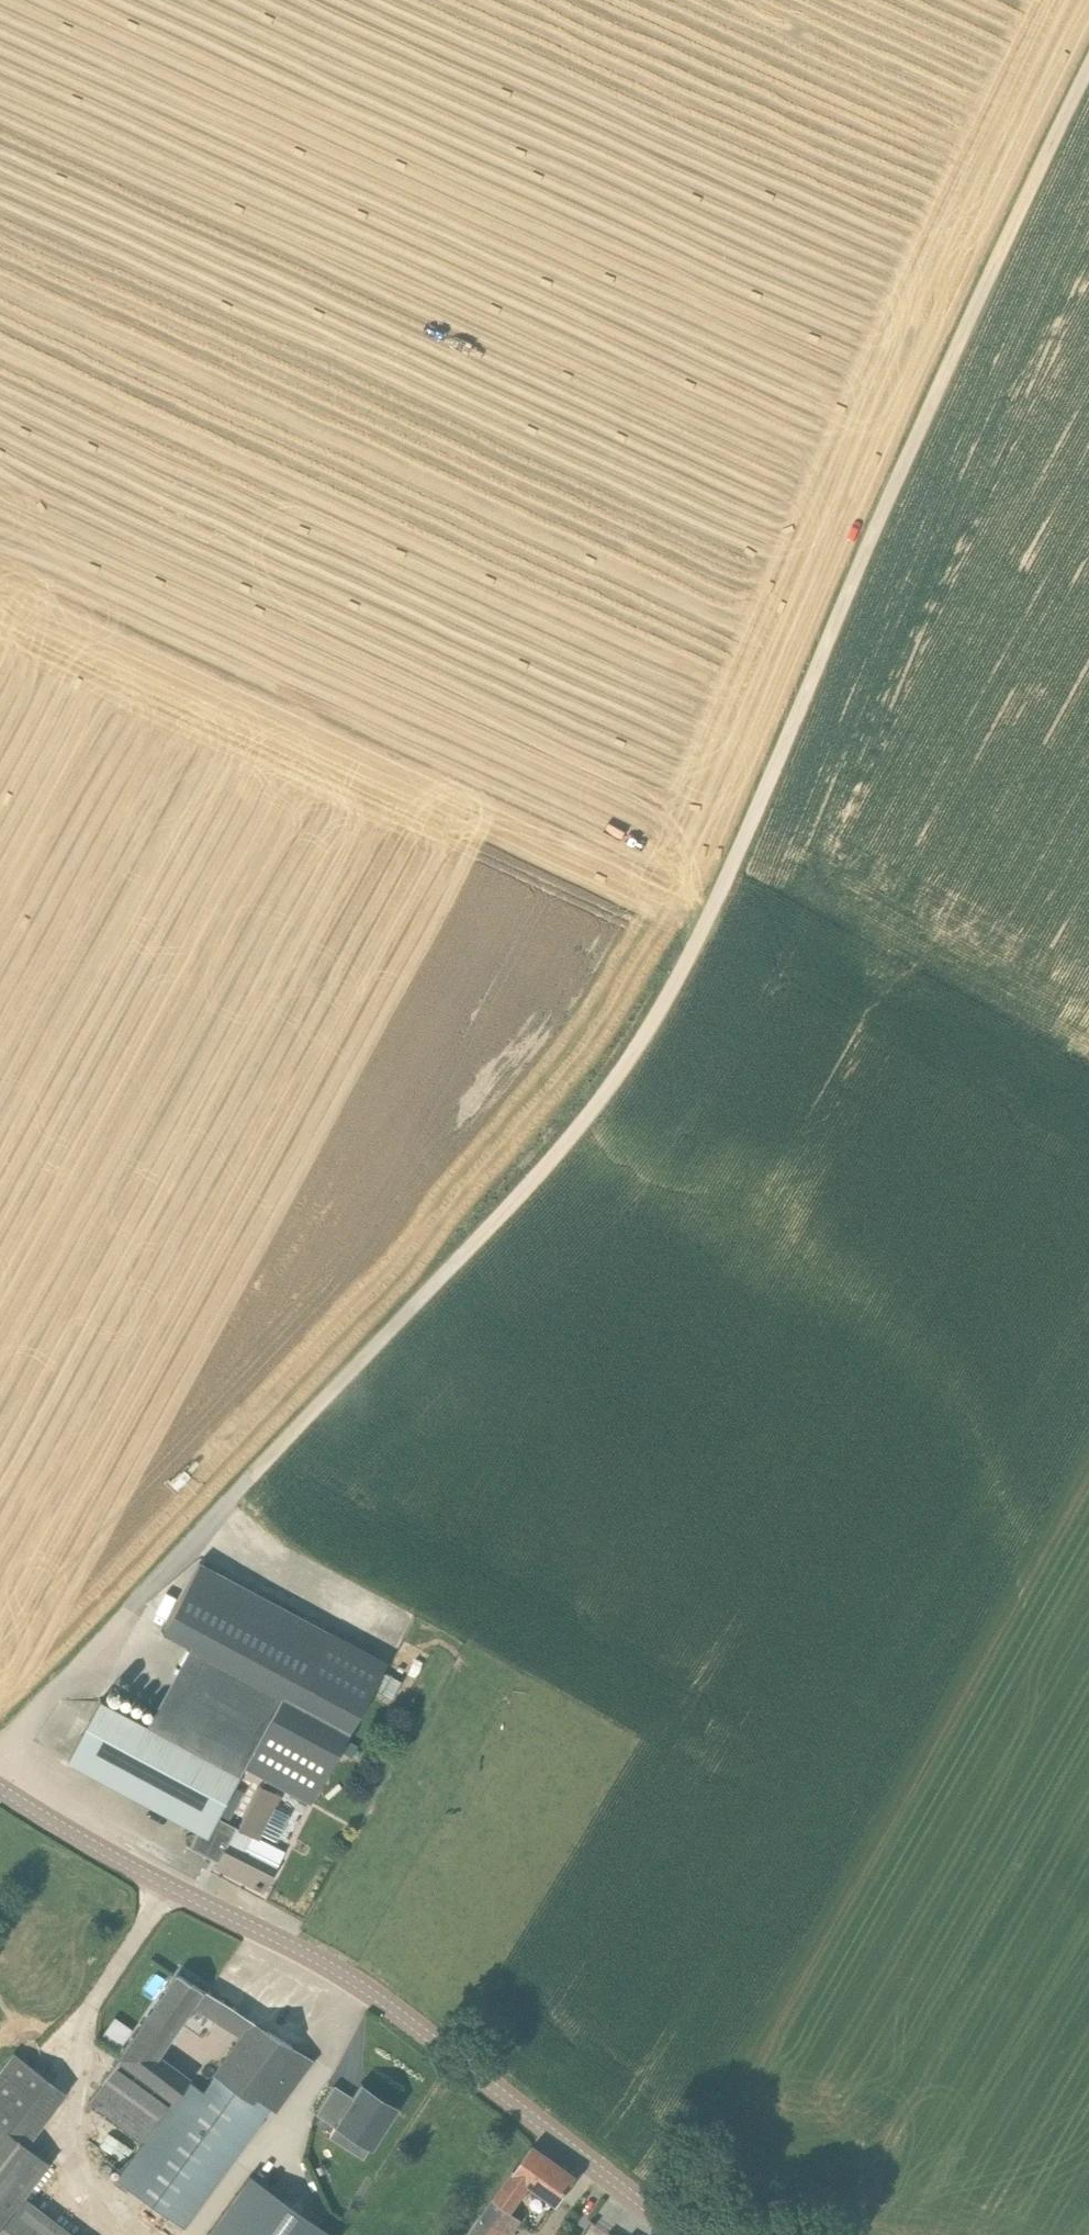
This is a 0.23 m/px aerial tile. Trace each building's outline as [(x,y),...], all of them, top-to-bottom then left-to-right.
[(215,1866),(264,1891),(278,1865),(246,1849),(252,1837),(258,1840),(281,1796),(262,1786),(239,1828),(218,1817),(245,1767),(309,1801),(385,1661),(199,1563),(161,1633),(203,1655),(162,1731),(100,1698),(96,1705),(97,1705),(81,1736),(70,1755),(201,1825),(189,1848),(217,1862),(215,1866)] [(351,1758),(358,1746),(346,1740),(340,1752),(351,1758)] [(172,2102),(188,2081),(153,2055),(191,2000),(224,2022),(233,2008),(178,1975),(123,2055),(117,2063),(172,2102)] [(103,2033),(119,2044),(132,2025),(117,2014),(103,2033)] [(274,2112),(312,2060),(255,2023),(215,2076),(253,2103),(257,2098),(271,2109),(274,2112)] [(0,2071),(0,2234),(70,2234),(22,2198),(48,2163),(26,2146),(65,2094),(13,2054),(0,2071)] [(203,2092),(188,2081),(172,2102),(117,2063),(88,2102),(144,2143),(117,2180),(185,2229),(271,2109),(257,2098),(253,2103),(215,2076),(203,2092)] [(376,2143),(395,2112),(357,2088),(338,2119),(376,2143)] [(558,2202),(576,2178),(532,2147),(515,2173),(503,2188),(493,2202),(492,2202),(468,2234),(509,2234),(519,2220),(506,2212),(529,2183),(558,2203),(558,2202)] [(247,2178),(207,2234),(326,2234),(247,2178)]
